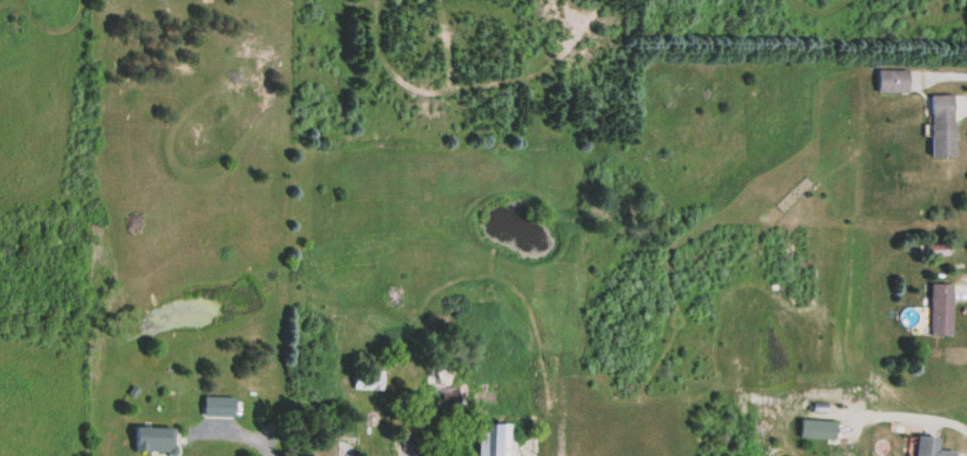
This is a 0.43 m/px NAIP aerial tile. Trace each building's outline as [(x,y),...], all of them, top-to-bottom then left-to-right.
[(877,93),(907,93),(907,70),(877,70),(877,93)] [(952,95),(929,95),(930,157),(953,156),(952,95)] [(950,284),(929,284),(929,335),(950,335),(950,284)] [(426,367),(427,408),(464,407),(463,366),(426,367)] [(352,388),(383,388),(383,369),(352,369),(352,388)] [(234,396),(204,396),(204,416),(234,416),(234,396)] [(509,425),(476,424),(476,455),(509,455),(509,425)] [(173,452),(173,427),(134,427),(134,452),(173,452)] [(354,436),(332,437),(333,455),(354,455),(354,436)] [(937,450),(937,437),(916,436),(915,455),(954,455),(954,451),(937,450)]
